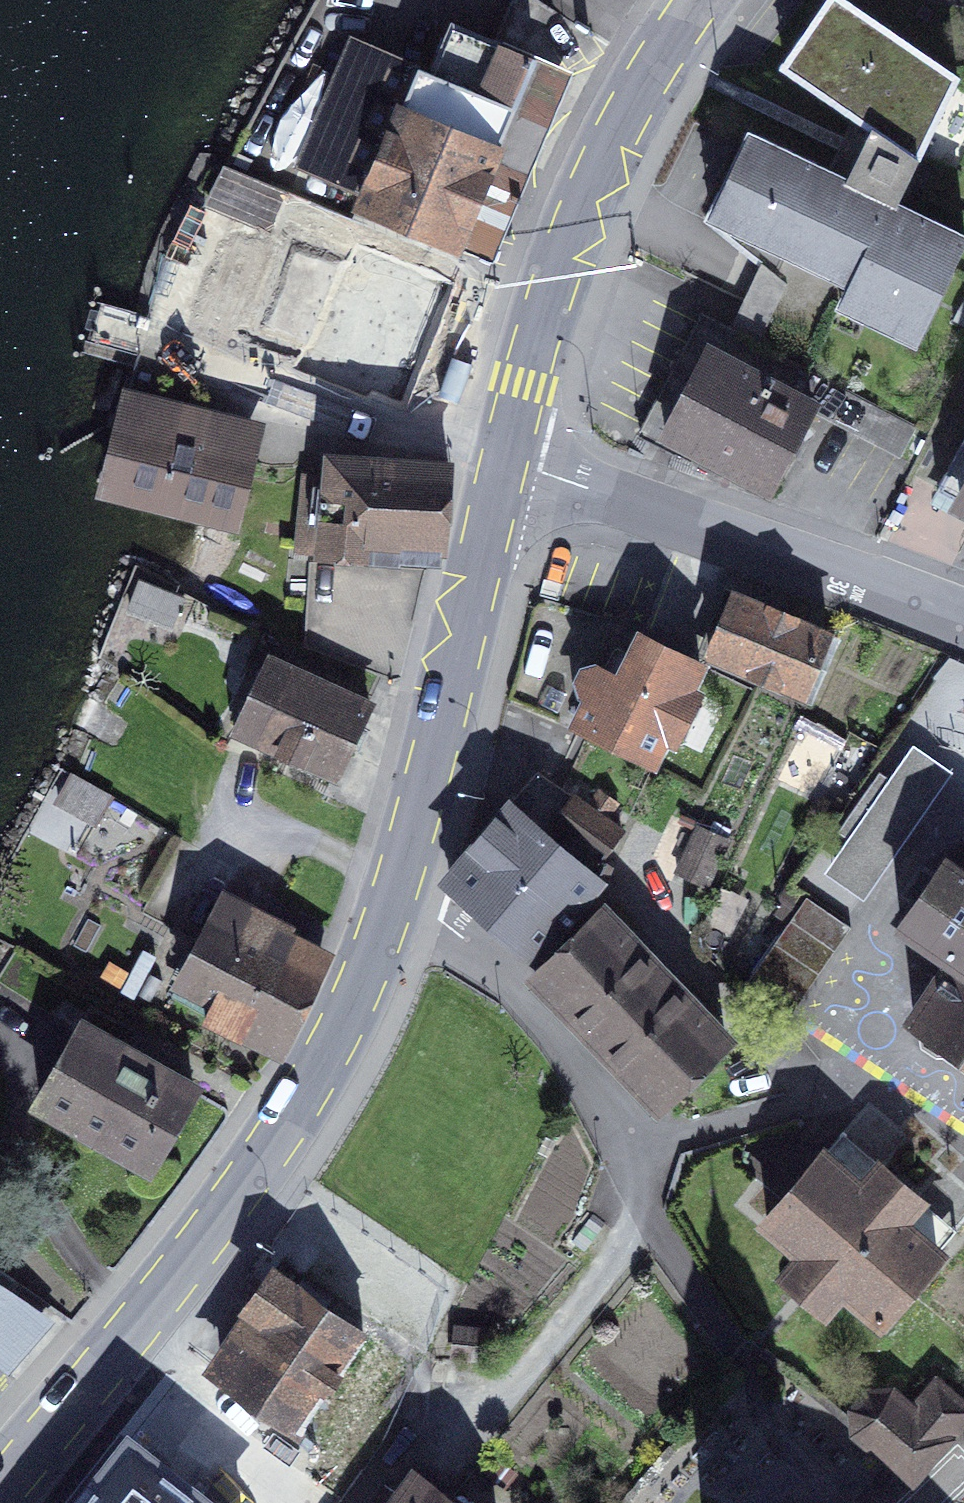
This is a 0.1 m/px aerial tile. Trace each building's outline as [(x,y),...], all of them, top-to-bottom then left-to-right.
[(844,0),(830,0),(783,67),(872,129),(848,179),(897,203),(918,160),(959,77),(844,0)] [(459,247),(539,52),(450,14),(430,61),(351,30),(294,163),(356,190),(351,200),(459,247)] [(539,52),(459,247),(492,261),(575,67),(539,52)] [(750,132),(710,217),(883,300),(873,321),(916,342),(963,241),(963,235),(897,203),(848,179),(750,132)] [(420,394),(460,285),(339,242),(325,281),(276,264),(251,334),(420,394)] [(793,351),(815,292),(756,270),(734,329),(793,351)] [(706,355),(665,436),(771,490),(812,409),(706,355)] [(259,427),(132,395),(107,493),(180,511),(184,494),(238,507),(259,427)] [(938,490),(963,504),(963,441),(938,490)] [(450,468),(333,458),(329,509),(306,507),(302,550),(369,556),(370,543),(438,549),(450,468)] [(829,631),(738,593),(711,655),(802,693),(829,631)] [(700,666),(642,637),(621,678),(600,668),(588,667),(581,675),(580,689),(590,696),(578,722),(654,760),(700,666)] [(371,704),(268,655),(233,729),(336,777),(371,704)] [(824,874),(866,903),(958,771),(915,741),(889,778),(880,772),(840,830),(849,837),(824,874)] [(550,827),(569,843),(601,862),(623,832),(604,820),(615,805),(600,795),(590,810),(573,796),(550,827)] [(452,884),(497,922),(561,850),(517,809),(452,884)] [(708,887),(729,841),(699,828),(678,873),(708,887)] [(569,843),(561,850),(497,922),(538,957),(609,867),(601,862),(569,843)] [(949,857),(901,923),(954,961),(914,1018),(963,1053),(963,868),(949,857)] [(290,926),(225,893),(188,967),(221,984),(205,1016),(275,1052),(320,965),(281,944),(290,926)] [(789,1020),(852,926),(806,895),(742,988),(789,1020)] [(536,976),(597,1041),(664,977),(604,913),(536,976)] [(726,1043),(664,977),(597,1041),(659,1106),(726,1043)] [(194,1091),(85,1028),(42,1103),(151,1166),(194,1091)] [(863,1187),(826,1155),(768,1221),(806,1255),(786,1278),(823,1310),(843,1287),(881,1321),(947,1245),(908,1212),(921,1197),(883,1165),(863,1187)] [(396,1359),(276,1271),(237,1324),(252,1335),(222,1376),(337,1460),(369,1417),(359,1409),(396,1359)] [(3,1372),(46,1321),(0,1282),(0,1370),(3,1372)] [(927,1426),(949,1442),(963,1421),(963,1404),(938,1382),(915,1408),(892,1391),(868,1390),(852,1409),(854,1432),(893,1464),(927,1426)] [(66,1502),(208,1502),(107,1435),(66,1502)] [(417,1474),(401,1496),(385,1485),(371,1502),(456,1502),(417,1474)]
